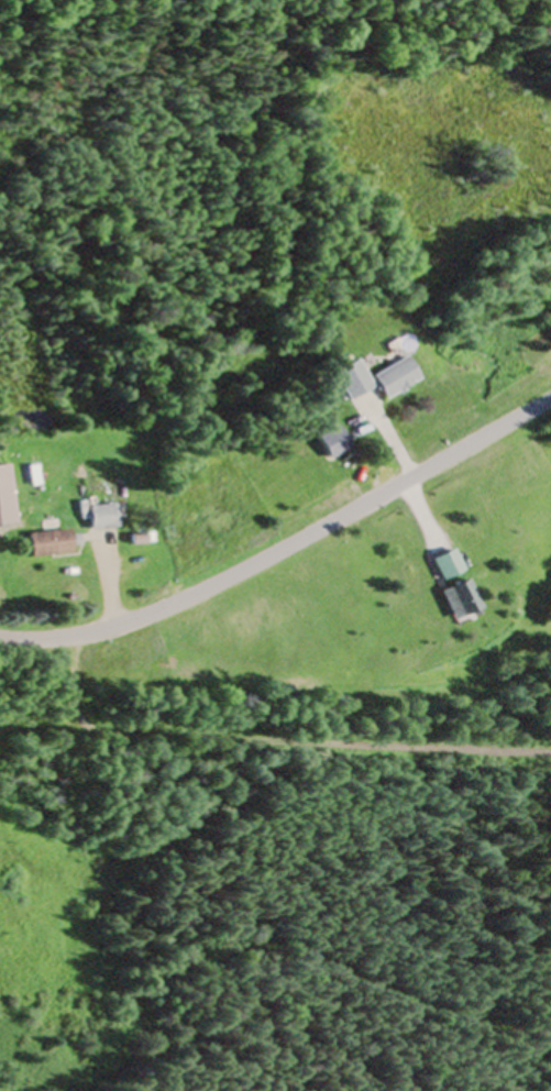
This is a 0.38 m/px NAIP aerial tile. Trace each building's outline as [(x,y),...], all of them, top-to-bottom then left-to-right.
[(367,378),(381,401),(415,380),(402,357),(367,378)] [(329,374),(345,402),(369,389),(354,361),(329,374)] [(10,525),(5,467),(0,468),(0,526),(10,525)] [(113,529),(110,505),(83,508),(86,533),(113,529)] [(26,559),(68,555),(66,531),(24,535),(26,559)] [(458,573),(448,552),(427,562),(437,583),(458,573)] [(435,594),(448,624),(476,611),(462,581),(435,594)]
